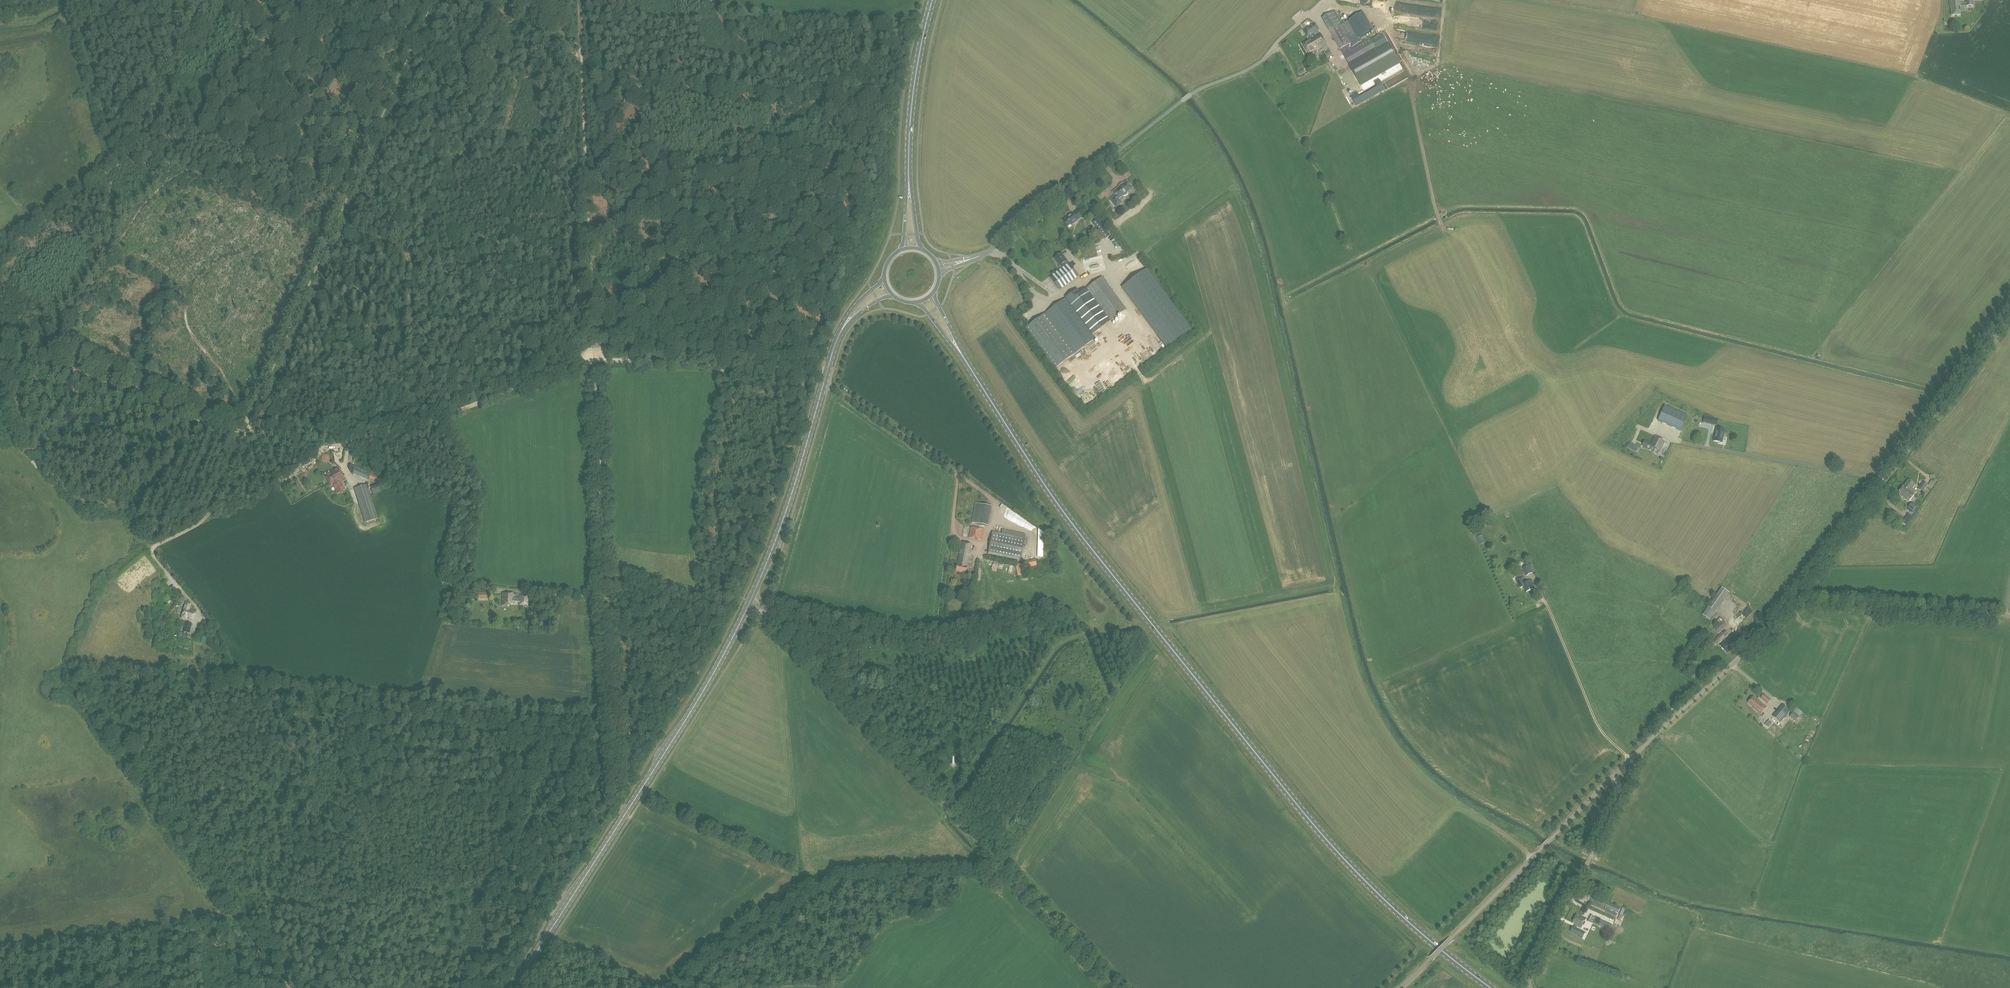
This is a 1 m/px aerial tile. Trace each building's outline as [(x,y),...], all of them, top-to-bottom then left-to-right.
[(1961,0),(1950,0),(1950,7),(1951,7),(1951,16),(1960,16),(1960,6),(1973,6),(1973,0),(1966,0),(1966,3),(1961,3),(1961,0)] [(1390,46),(1378,52),(1370,38),(1349,49),(1347,46),(1363,37),(1360,33),(1357,34),(1351,24),(1343,29),(1333,12),(1323,18),(1339,46),(1338,46),(1342,53),(1343,53),(1361,85),(1400,63),(1390,46)] [(1379,45),(1386,42),(1380,21),(1372,24),(1379,45)] [(1314,35),(1320,32),(1314,23),(1304,29),(1310,39),(1303,43),(1310,55),(1318,50),(1318,49),(1326,44),(1320,34),(1315,36),(1314,35)] [(1330,62),(1335,59),(1332,54),(1327,57),(1330,62)] [(390,58),(386,60),(385,57),(380,59),(382,63),(384,62),(388,67),(394,64),(390,58)] [(1110,200),(1116,207),(1121,203),(1118,199),(1132,188),(1127,181),(1113,192),(1115,196),(1110,200)] [(1063,221),(1068,227),(1071,224),(1072,225),(1081,217),(1077,212),(1073,214),(1072,213),(1063,221)] [(1098,219),(1092,223),(1102,235),(1108,232),(1098,219)] [(1060,290),(1079,276),(1062,253),(1055,259),(1060,266),(1059,267),(1061,270),(1051,277),(1060,290)] [(1191,330),(1147,269),(1122,287),(1167,347),(1191,330)] [(1126,309),(1104,280),(1103,278),(1102,277),(1086,289),(1110,321),(1126,309)] [(1096,332),(1104,326),(1078,290),(1025,329),(1055,369),(1100,336),(1096,332)] [(1115,334),(1117,337),(1124,332),(1122,329),(1115,334)] [(1074,379),(1073,380),(1071,377),(1067,380),(1074,389),(1079,385),(1074,379)] [(1722,389),(1715,383),(1713,387),(1714,388),(1714,389),(1719,393),(1722,389)] [(1688,416),(1665,406),(1658,421),(1681,431),(1688,416)] [(1717,426),(1719,419),(1711,418),(1709,424),(1717,426)] [(1714,441),(1722,443),(1725,430),(1717,428),(1714,441)] [(1665,441),(1655,437),(1653,441),(1651,441),(1653,436),(1644,432),(1639,445),(1660,454),(1665,441)] [(367,471),(356,467),(353,474),(364,479),(367,471)] [(338,494),(345,489),(341,481),(344,479),(338,468),(333,471),(332,470),(330,472),(324,475),(331,487),(333,486),(338,494)] [(1909,480),(1903,487),(1910,492),(1914,495),(1917,491),(1913,488),(1915,485),(1909,480)] [(1924,481),(1917,489),(1922,492),(1928,484),(1924,481)] [(377,518),(366,484),(354,488),(365,522),(377,518)] [(1909,502),(1914,496),(1914,495),(1910,492),(1903,487),(1899,492),(1901,493),(1899,495),(1909,502)] [(1918,506),(1918,505),(1913,502),(1907,509),(1913,514),(1919,507),(1918,506)] [(988,526),(991,506),(976,503),(972,523),(988,526)] [(971,527),(969,538),(983,540),(985,530),(971,527)] [(992,532),(990,542),(988,554),(1021,561),(1025,539),(992,532)] [(1479,545),(1486,542),(1483,535),(1476,538),(1479,545)] [(959,550),(960,550),(956,572),(966,574),(972,545),(961,542),(959,550)] [(1016,563),(1018,576),(1026,574),(1025,568),(1037,566),(1036,559),(1016,563)] [(1529,566),(1523,569),(1527,576),(1533,573),(1529,566)] [(1523,586),(1526,592),(1534,589),(1530,581),(1527,583),(1524,577),(1517,581),(1521,588),(1523,586)] [(1729,593),(1722,587),(1703,615),(1710,619),(1729,593)] [(514,602),(519,602),(519,605),(528,606),(529,597),(520,596),(520,599),(514,598),(514,594),(502,594),(502,606),(514,606),(514,602)] [(187,618),(194,620),(197,610),(190,609),(191,604),(186,602),(184,608),(181,607),(179,613),(183,614),(182,618),(187,620),(187,618)] [(1749,614),(1744,619),(1747,622),(1752,617),(1749,614)] [(1714,628),(1719,634),(1728,626),(1721,617),(1716,621),(1719,624),(1714,628)] [(183,632),(190,633),(192,623),(186,622),(183,632)] [(1720,645),(1728,653),(1742,640),(1735,632),(1720,645)] [(1712,642),(1715,646),(1725,637),(1722,633),(1712,642)] [(1769,705),(1771,702),(1763,694),(1760,698),(1769,705)] [(1761,714),(1767,707),(1759,700),(1759,701),(1754,696),(1748,703),(1753,707),(1753,708),(1761,714)] [(1783,706),(1777,712),(1783,717),(1786,713),(1785,711),(1786,709),(1783,706)] [(1790,717),(1796,722),(1800,717),(1794,712),(1790,717)] [(1594,896),(1588,907),(1615,921),(1621,910),(1594,896)] [(1581,928),(1586,919),(1577,914),(1572,923),(1581,928)] [(1577,925),(1575,924),(1574,926),(1573,926),(1570,931),(1583,937),(1585,932),(1577,928),(1577,925)]
